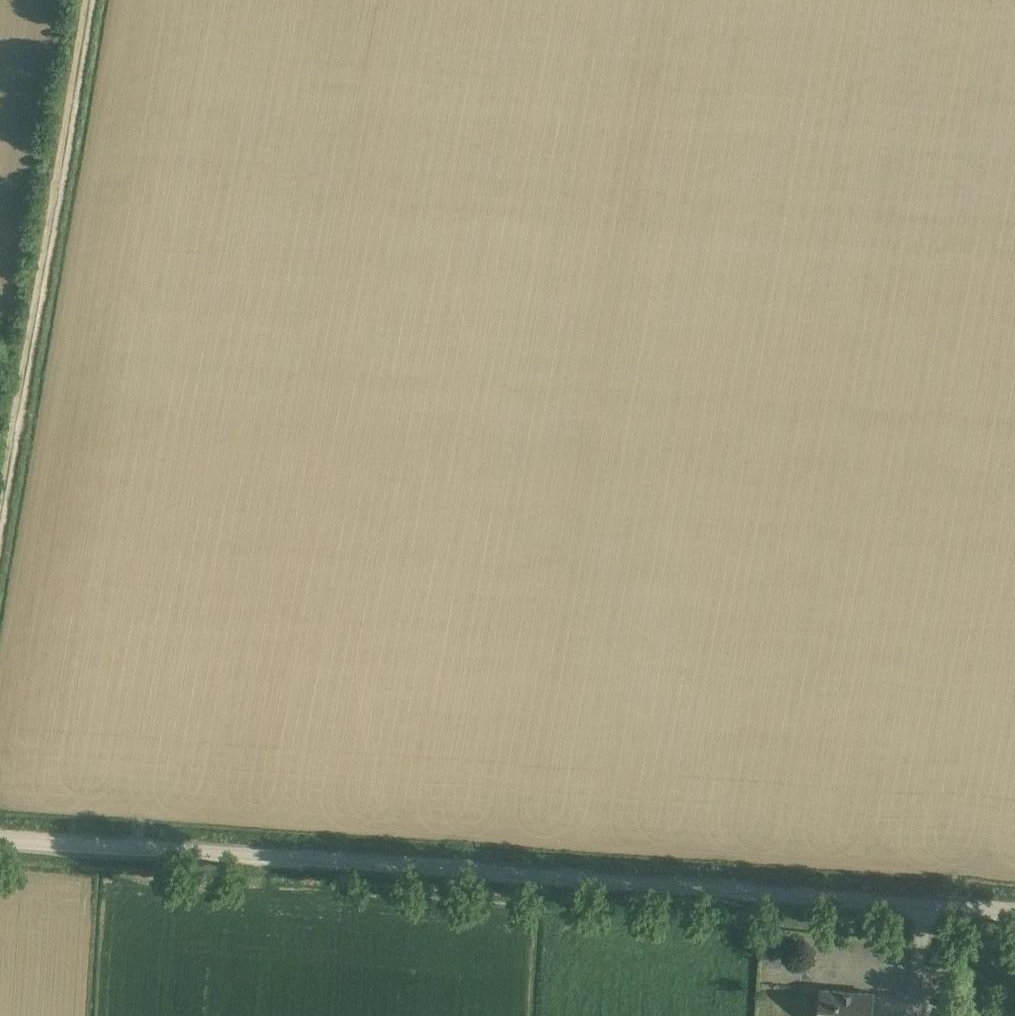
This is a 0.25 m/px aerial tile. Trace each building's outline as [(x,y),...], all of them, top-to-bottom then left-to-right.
[(821,988),(818,1015),(872,1015),(873,993),(821,988)]
